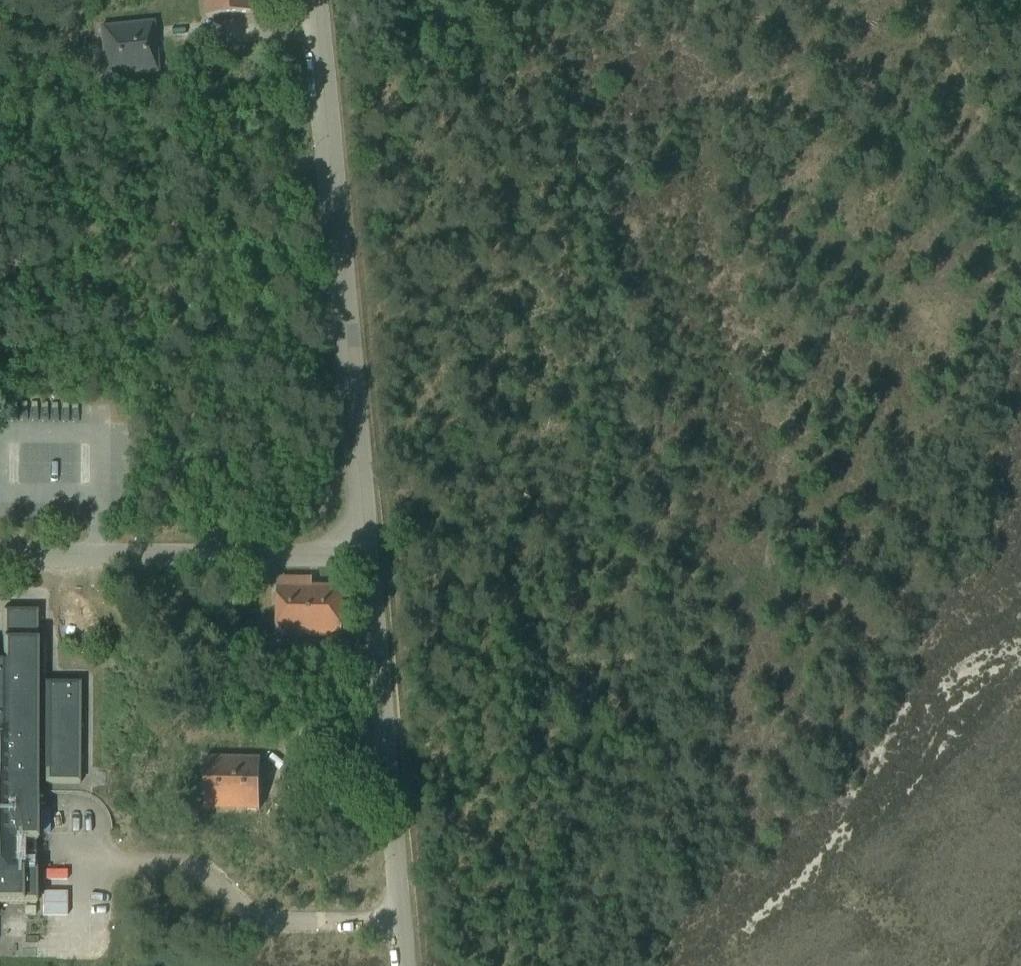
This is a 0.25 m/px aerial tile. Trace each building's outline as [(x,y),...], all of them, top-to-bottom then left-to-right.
[(207,18),(257,13),(256,0),(205,0),(207,18)] [(100,29),(103,58),(105,79),(158,74),(153,23),(100,29)] [(312,580),(289,579),(289,587),(278,587),(277,638),(342,639),(343,588),(312,587),(312,580)] [(35,905),(36,870),(13,870),(14,843),(36,843),(36,771),(44,771),(44,785),(79,786),(80,683),(46,683),(46,640),(37,640),(37,611),(2,611),(1,664),(0,664),(0,905),(35,905)] [(260,810),(260,759),(205,759),(204,809),(260,810)]
